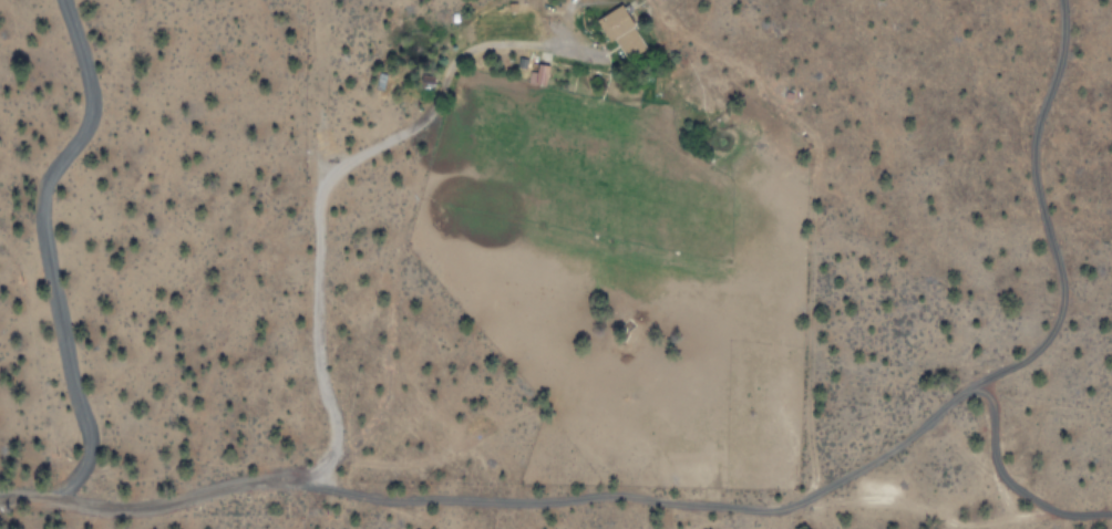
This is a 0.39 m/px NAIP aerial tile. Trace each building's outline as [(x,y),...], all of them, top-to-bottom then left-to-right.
[(625,4),(597,18),(609,41),(616,38),(626,58),(646,48),(625,4)]
